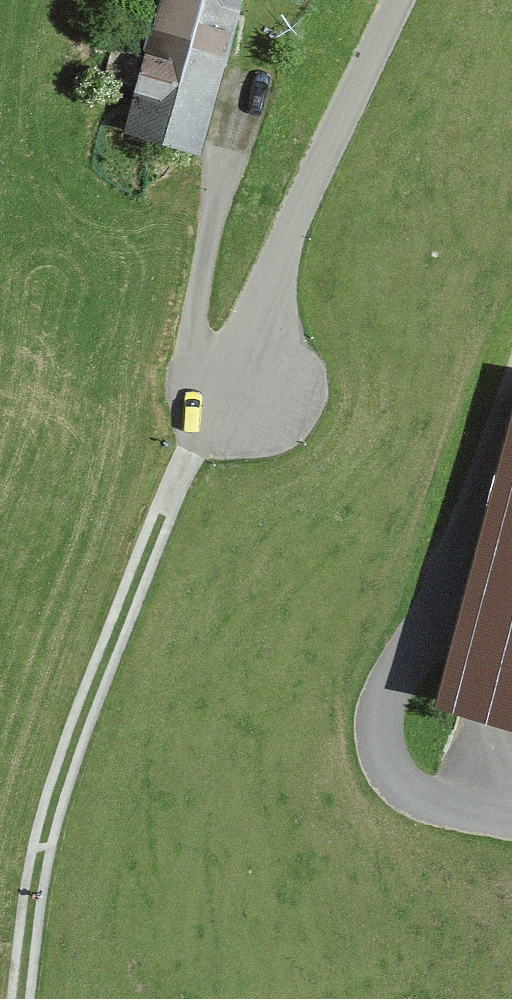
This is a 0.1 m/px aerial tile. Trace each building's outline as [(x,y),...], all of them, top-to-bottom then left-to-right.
[(135,136),(215,152),(246,0),(162,0),(135,136)] [(458,699),(511,713),(511,489),(458,699)]
